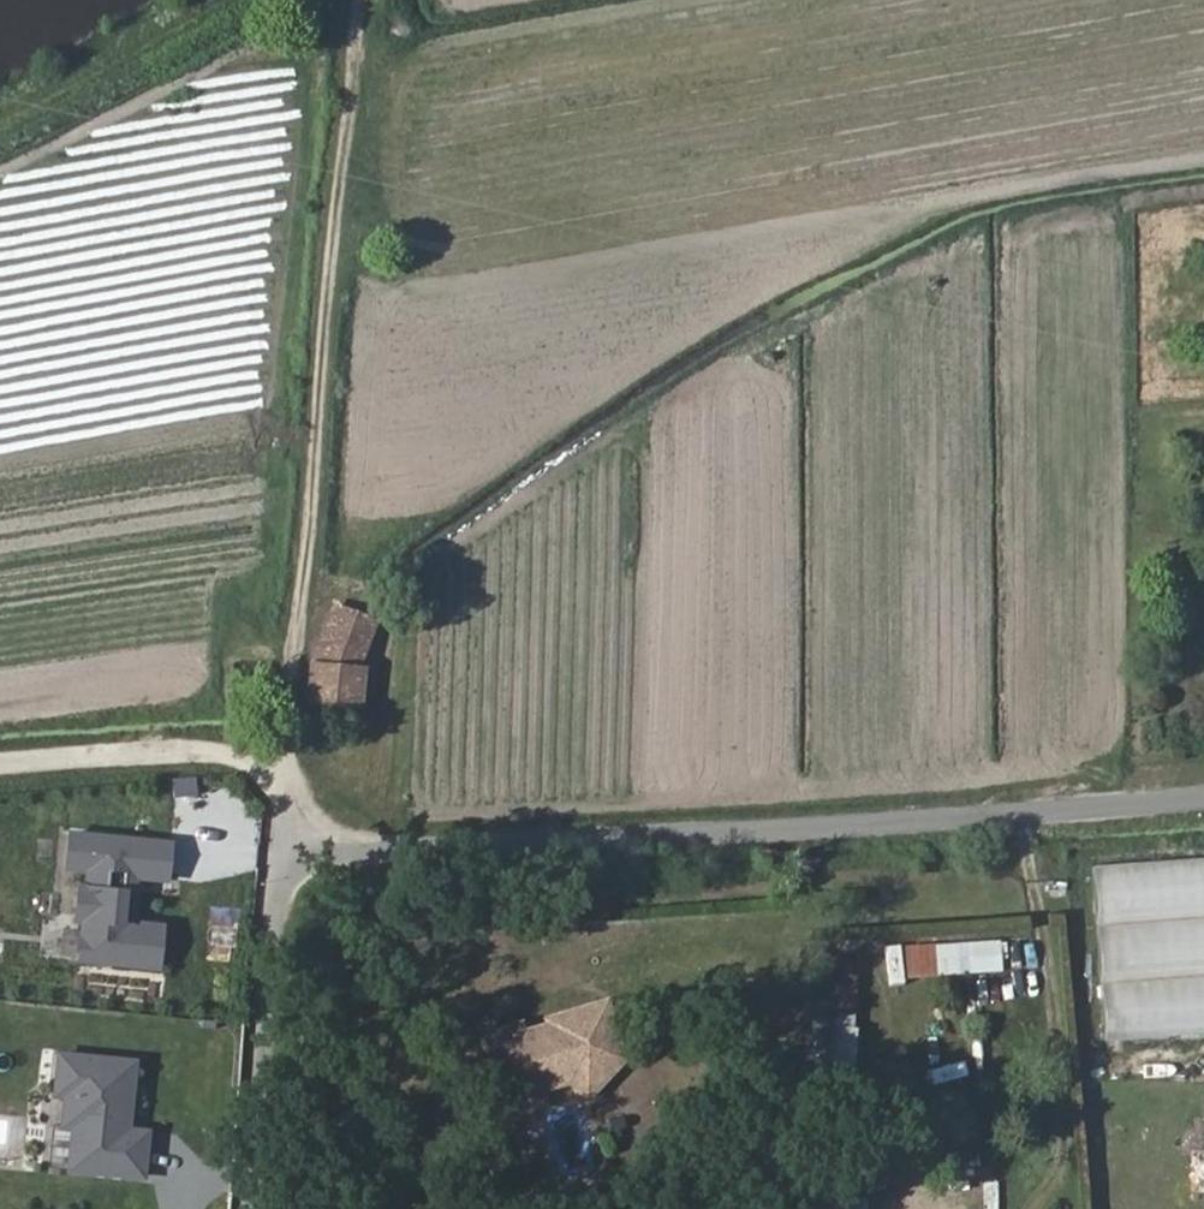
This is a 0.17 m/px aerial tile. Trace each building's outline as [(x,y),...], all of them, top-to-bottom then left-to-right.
[(372,614),(328,597),(310,654),(306,696),(362,702),(366,660),(358,659),(372,614)] [(172,842),(75,832),(71,864),(93,866),(91,884),(81,883),(78,917),(85,918),(81,957),(159,965),(164,924),(132,921),(137,873),(169,876),(172,842)] [(1092,860),(1103,1036),(1203,1029),(1203,853),(1092,860)] [(902,973),(1000,973),(1000,940),(902,940),(902,973)] [(849,1080),(857,956),(805,953),(797,1077),(849,1080)] [(588,998),(558,1008),(569,1045),(575,1050),(586,1037),(606,1055),(588,998)] [(503,1023),(471,1033),(497,1111),(528,1102),(523,1087),(554,1077),(572,1094),(606,1055),(586,1037),(575,1050),(569,1045),(558,1008),(530,1017),(532,1023),(505,1031),(503,1023)] [(136,1059),(61,1052),(57,1093),(69,1094),(66,1124),(76,1125),(72,1167),(145,1174),(150,1128),(130,1126),(136,1059)]
